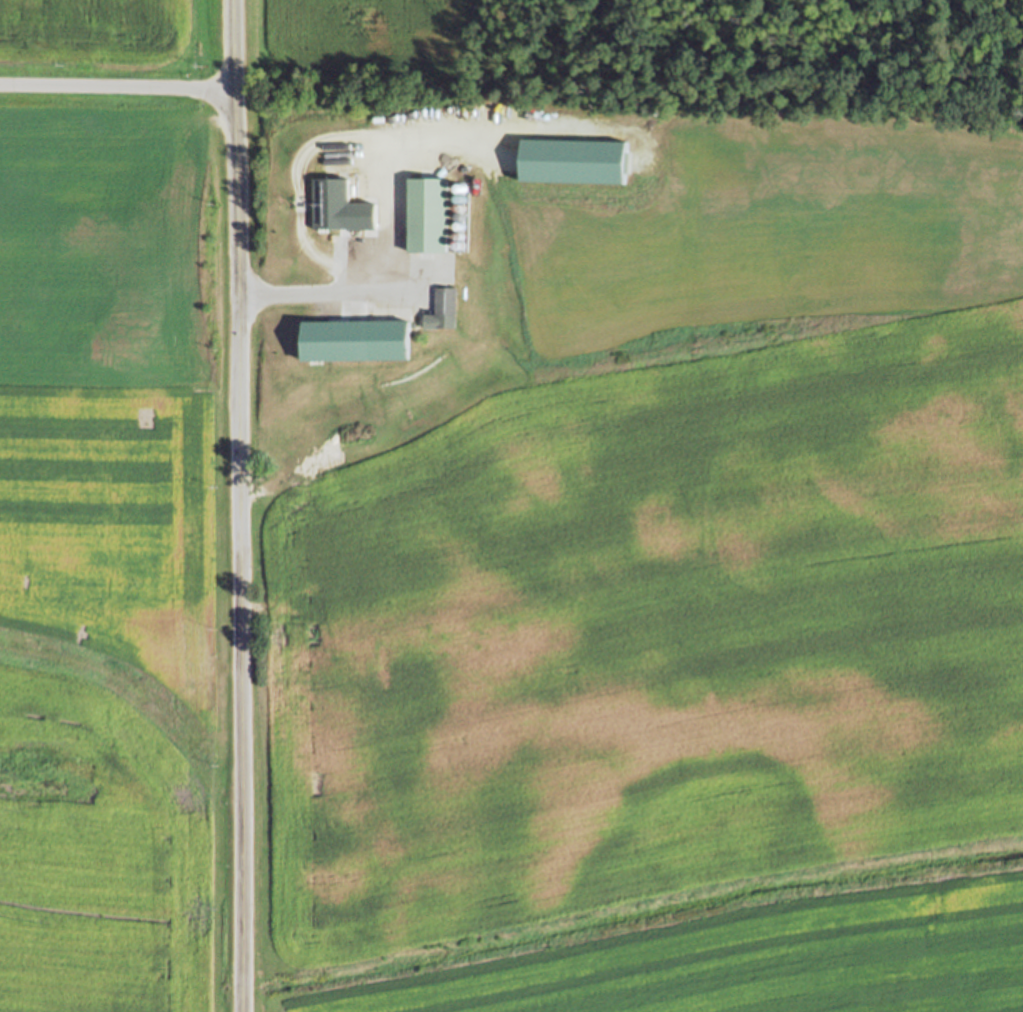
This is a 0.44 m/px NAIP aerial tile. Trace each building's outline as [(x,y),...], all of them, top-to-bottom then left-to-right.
[(520,183),(521,139),(627,143),(626,186),(520,183)] [(311,229),(311,177),(347,178),(347,200),(374,201),(374,230),(311,229)] [(407,251),(408,177),(449,178),(448,252),(407,251)] [(423,315),(423,326),(455,327),(456,288),(434,287),(433,315),(423,315)] [(408,319),(298,319),(298,360),(408,360),(408,319)]
